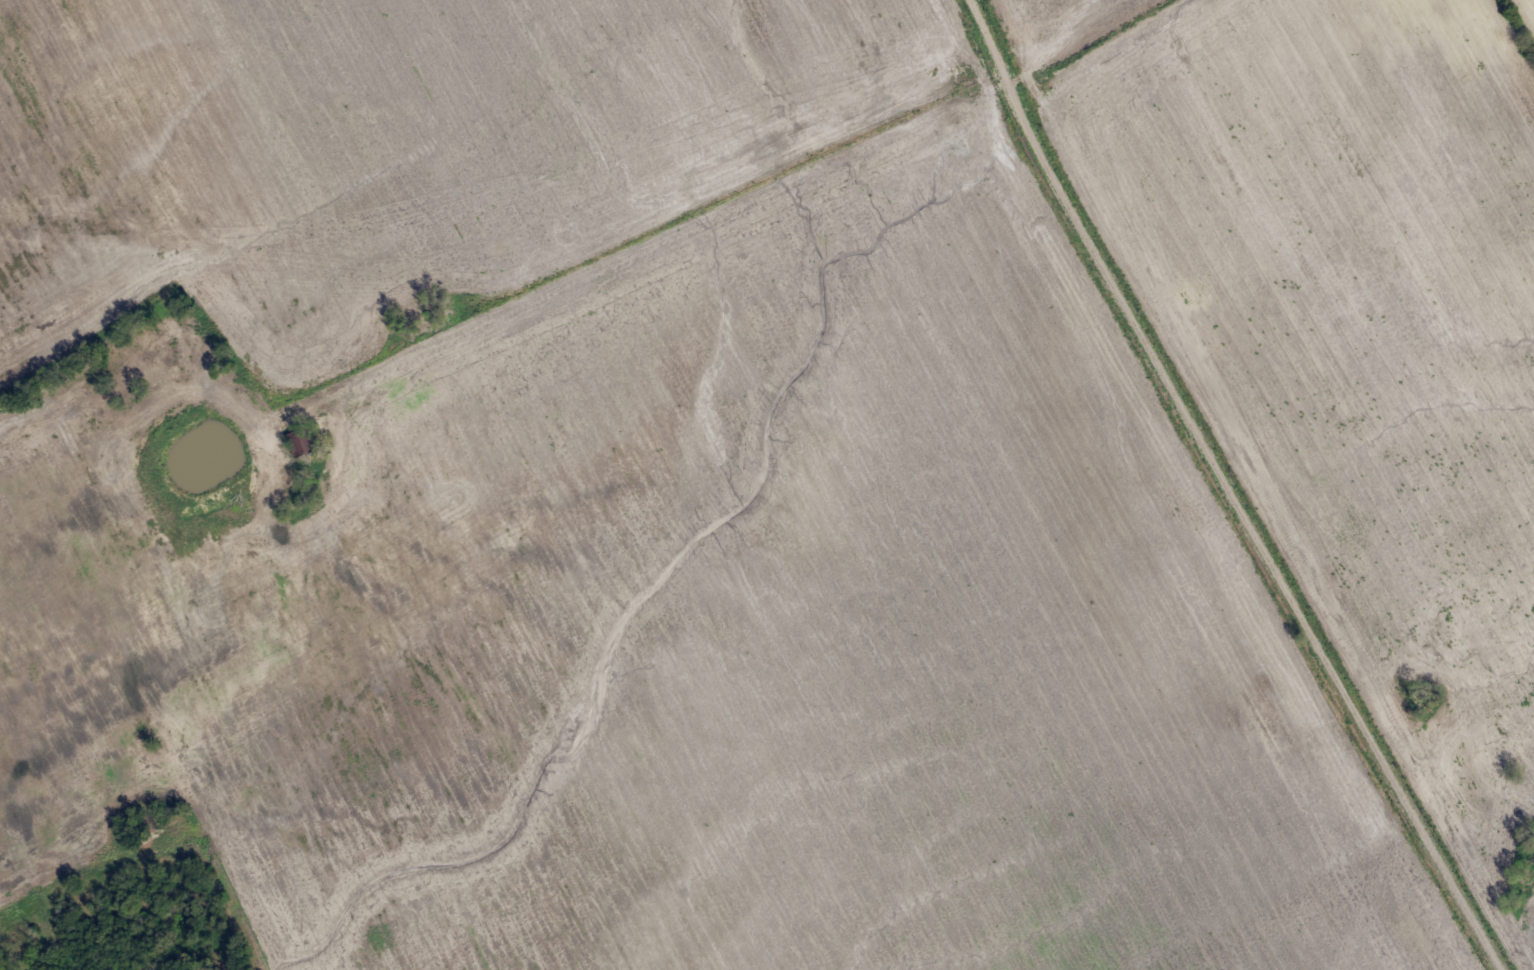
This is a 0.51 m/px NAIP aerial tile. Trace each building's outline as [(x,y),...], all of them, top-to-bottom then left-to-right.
[(305,428),(311,452),(293,457),(286,434),(305,428)]
